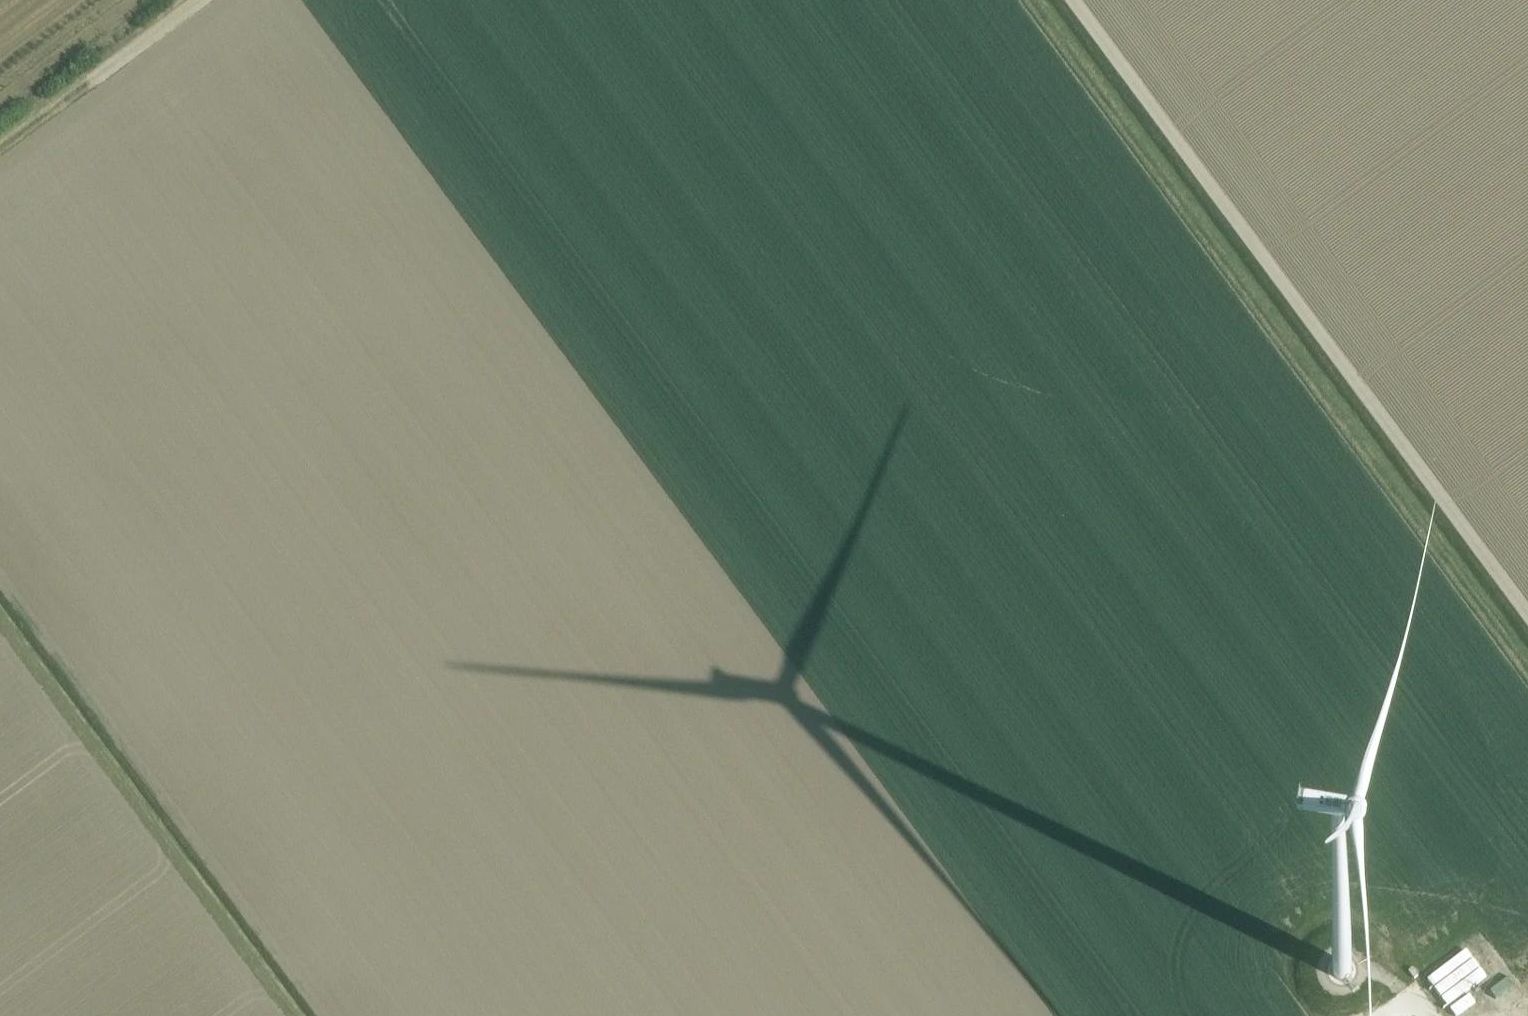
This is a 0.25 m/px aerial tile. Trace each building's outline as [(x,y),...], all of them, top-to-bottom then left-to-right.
[(1361,973),(1362,970),(1361,968),(1361,965),(1360,963),(1359,961),(1358,959),(1356,957),(1354,955),(1352,953),(1350,952),(1348,951),(1345,951),(1343,950),(1340,950),(1338,951),(1335,951),(1333,952),(1331,953),(1329,955),(1327,957),(1325,959),(1324,961),(1323,963),(1322,965),(1322,968),(1322,970),(1322,973),(1322,975),(1323,978),(1324,980),(1325,982),(1327,984),(1329,986),(1331,987),(1333,988),(1335,989),(1338,990),(1340,990),(1343,990),(1345,990),(1348,989),(1350,988),(1352,987),(1354,986),(1356,984),(1358,982),(1359,980),(1360,978),(1361,975),(1361,973)]
